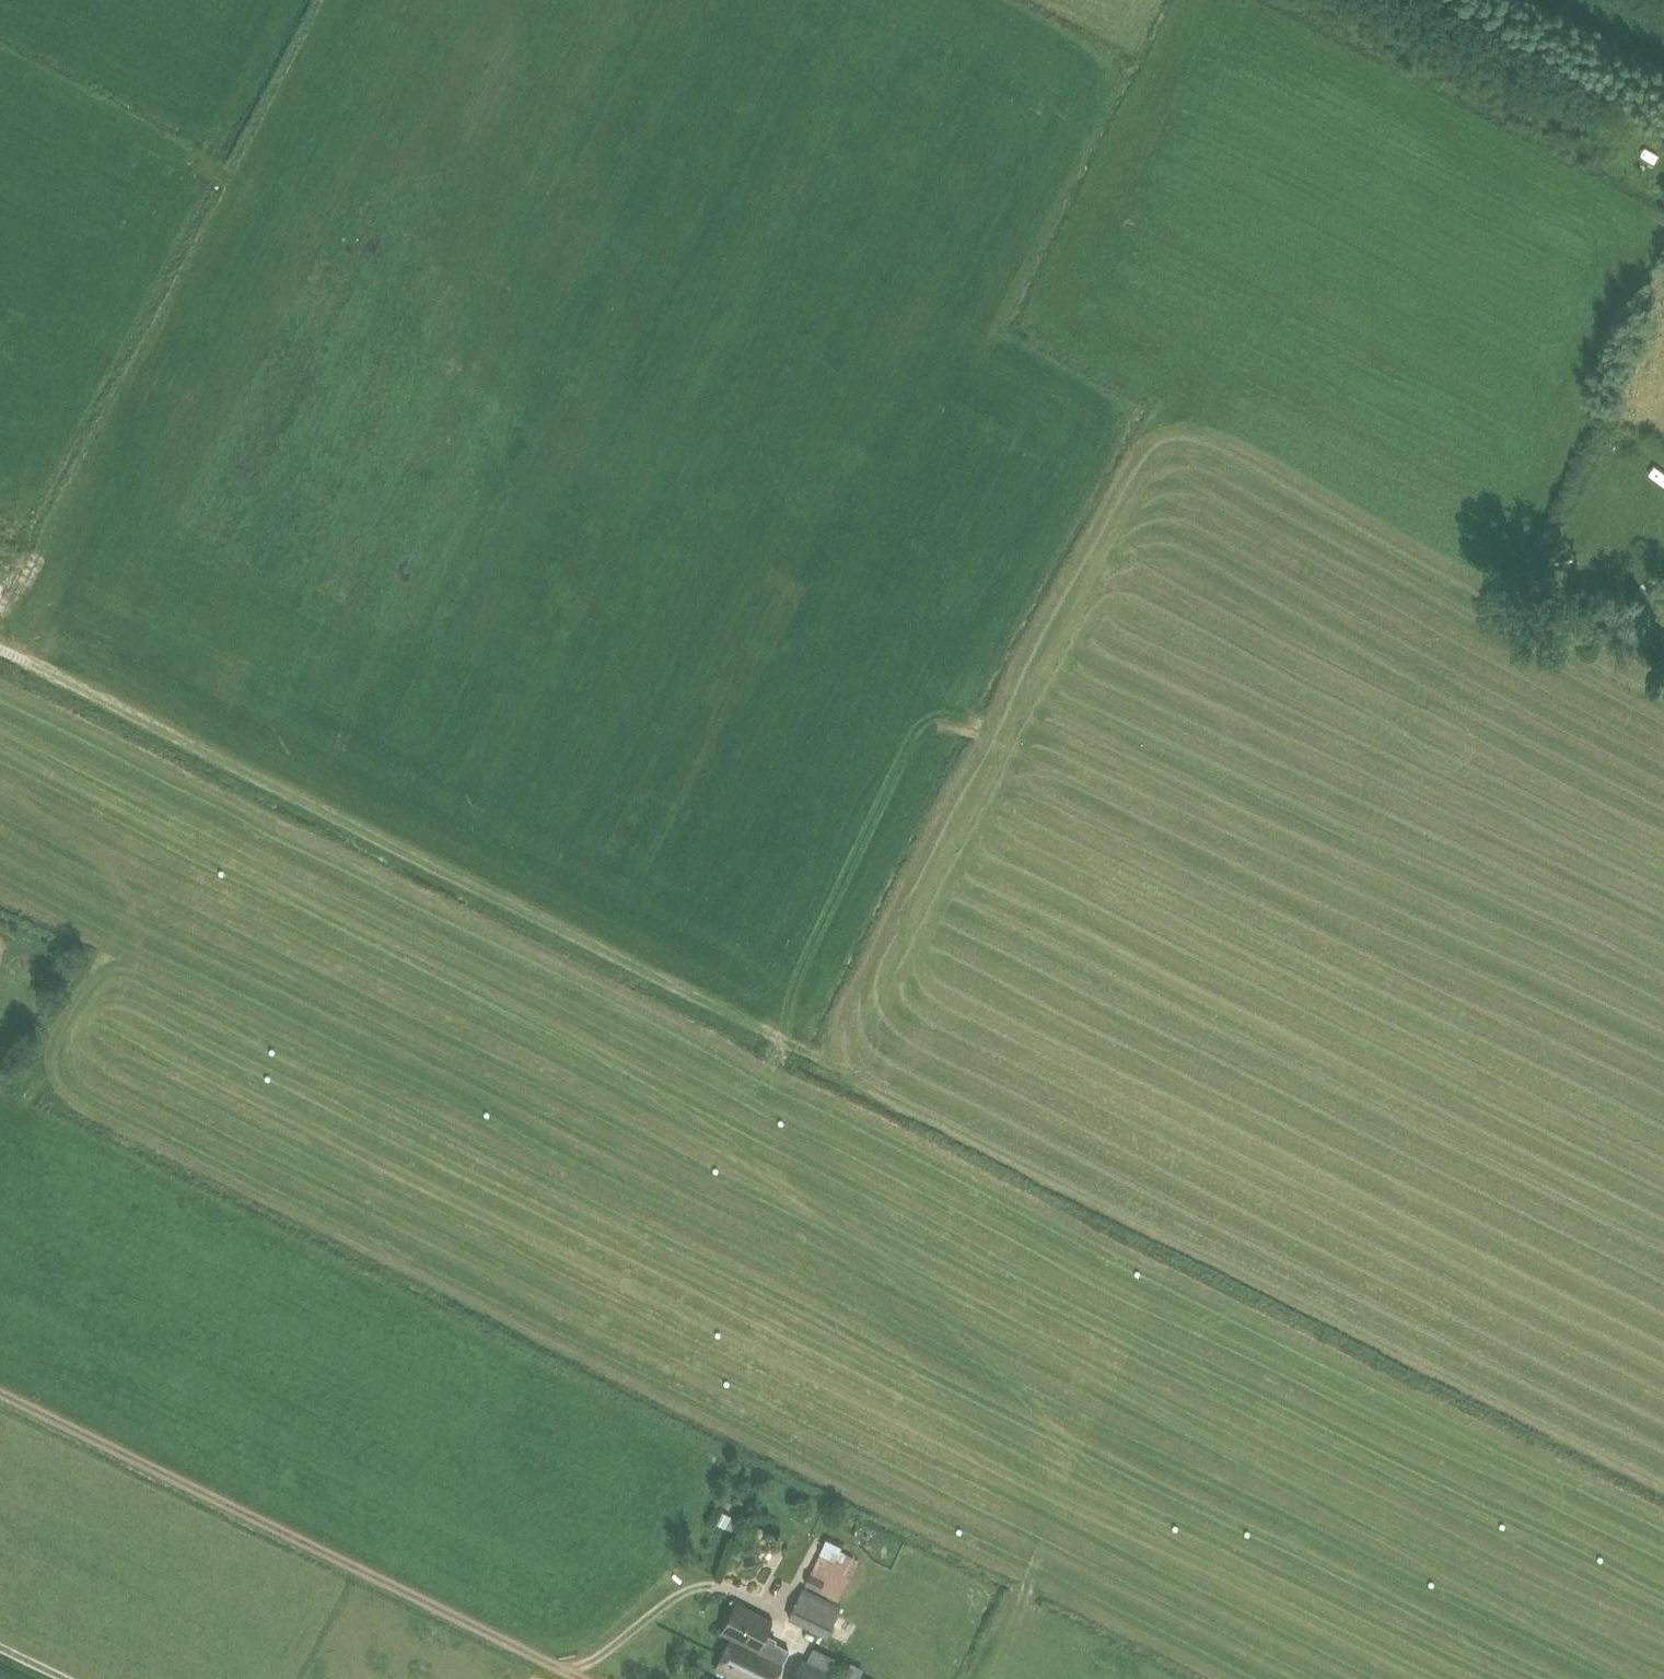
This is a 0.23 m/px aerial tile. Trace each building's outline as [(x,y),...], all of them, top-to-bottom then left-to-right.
[(726,1522),(739,1510),(727,1498),(715,1511),(726,1522)] [(805,1582),(839,1598),(859,1557),(825,1540),(805,1582)] [(787,1617),(826,1635),(841,1603),(802,1585),(787,1617)] [(736,1601),(720,1631),(755,1649),(771,1619),(736,1601)] [(842,1603),(837,1615),(859,1624),(863,1612),(842,1603)] [(814,1649),(837,1660),(842,1647),(819,1637),(814,1649)] [(725,1646),(721,1656),(771,1678),(775,1668),(725,1646)] [(801,1655),(789,1678),(848,1678),(801,1655)] [(719,1656),(714,1668),(726,1674),(724,1678),(767,1678),(719,1656)]
